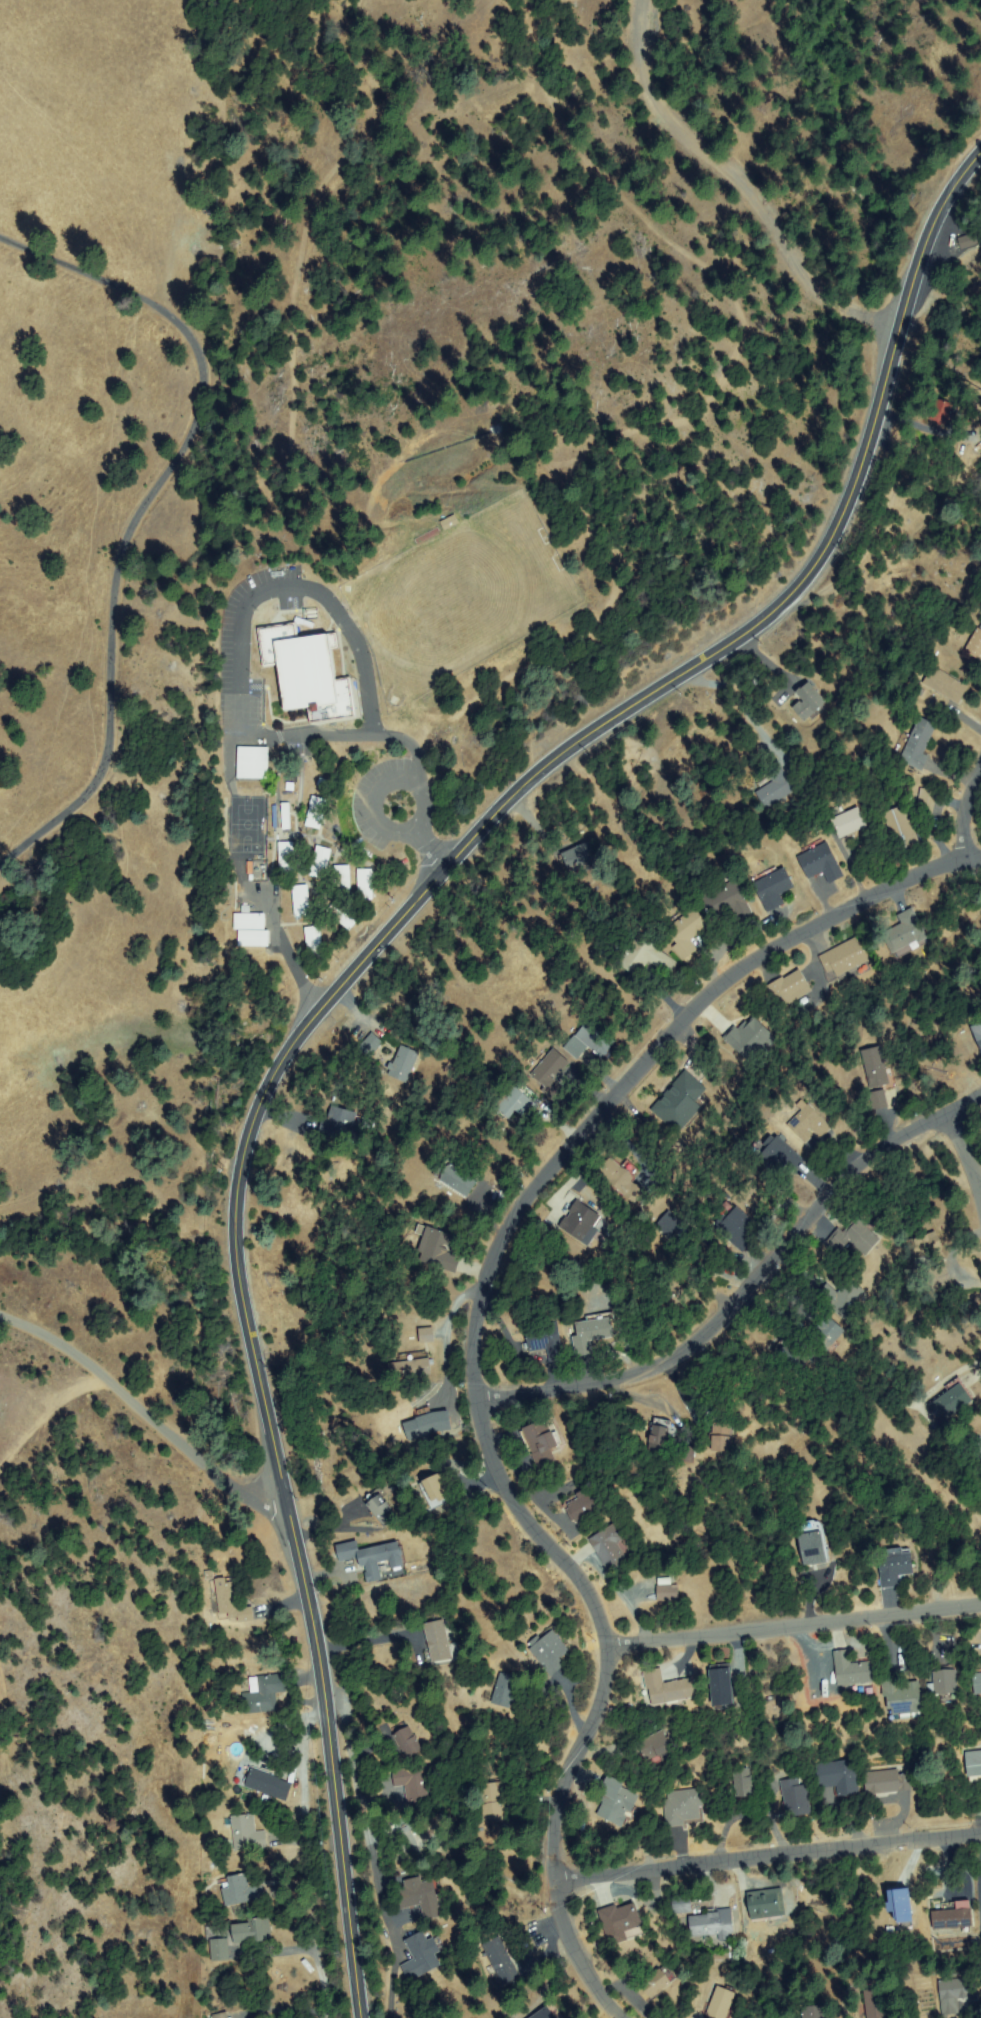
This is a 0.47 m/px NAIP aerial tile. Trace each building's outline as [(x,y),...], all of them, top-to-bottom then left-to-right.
[(976,233),(979,243),(964,247),(961,237),(976,233)] [(952,424),(936,420),(941,402),(957,406),(952,424)] [(351,679),(357,715),(313,723),(310,707),(287,711),(280,663),(265,666),(259,630),(296,624),(299,640),(337,633),(339,648),(331,650),(336,682),(351,679)] [(967,649),(980,629),(980,659),(967,649)] [(798,690),(807,683),(825,704),(806,720),(795,707),(805,699),(798,690)] [(923,768),(903,762),(916,719),(936,725),(923,768)] [(267,778),(239,777),(240,747),(268,748),(267,778)] [(775,781),(768,771),(779,764),(796,788),(768,808),(757,794),(775,781)] [(918,810),(922,788),(937,791),(932,813),(918,810)] [(326,801),(321,826),(308,824),(313,798),(326,801)] [(282,802),(289,802),(290,829),(283,829),(282,802)] [(883,816),(904,806),(920,841),(898,851),(883,816)] [(865,829),(839,837),(833,817),(859,809),(865,829)] [(296,871),(283,872),(280,844),(293,843),(296,871)] [(563,855),(590,844),(596,861),(570,871),(563,855)] [(808,877),(801,853),(832,844),(842,879),(830,883),(826,872),(808,877)] [(311,873),(318,848),(330,852),(324,876),(311,873)] [(348,868),(348,894),(336,894),(336,868),(348,868)] [(783,904),(769,911),(754,884),(783,869),(793,887),(779,895),(783,904)] [(359,899),(360,871),(372,872),(371,900),(359,899)] [(753,912),(740,920),(734,910),(715,921),(700,896),(712,889),(713,892),(734,880),(753,912)] [(307,886),(310,914),(297,915),(293,887),(307,886)] [(337,900),(359,918),(350,929),(328,911),(337,900)] [(665,929),(695,906),(710,926),(689,942),(696,951),(686,960),(676,948),(681,945),(671,933),(669,934),(665,929)] [(901,915),(916,911),(925,942),(893,952),(886,931),(905,925),(901,915)] [(237,915),(265,915),(265,927),(238,927),(237,915)] [(307,928),(320,927),(322,956),(309,957),(307,928)] [(270,931),(270,945),(241,945),(241,932),(270,931)] [(652,961),(636,978),(619,962),(631,948),(627,944),(639,931),(678,966),(668,976),(652,961)] [(839,978),(835,969),(829,972),(822,955),(859,939),(870,965),(839,978)] [(798,973),(809,994),(782,1009),(769,986),(782,978),(784,981),(798,973)] [(759,1059),(756,1056),(747,1062),(727,1037),(754,1016),(777,1046),(759,1059)] [(588,1046),(579,1058),(567,1049),(588,1021),(615,1042),(604,1058),(588,1046)] [(382,1043),(371,1057),(361,1048),(372,1034),(382,1043)] [(420,1054),(406,1081),(389,1073),(402,1046),(420,1054)] [(889,1084),(871,1088),(862,1053),(880,1048),(889,1084)] [(556,1099),(532,1071),(555,1051),(567,1064),(552,1078),(564,1092),(556,1099)] [(701,1107),(680,1133),(653,1110),(684,1073),(706,1091),(696,1102),(701,1107)] [(540,1106),(526,1119),(519,1111),(509,1119),(496,1105),(521,1083),(540,1106)] [(870,1096),(884,1092),(887,1107),(874,1110),(870,1096)] [(812,1129),(805,1139),(789,1127),(804,1106),(831,1126),(823,1137),(812,1129)] [(357,1114),(350,1140),(321,1133),(325,1118),(331,1120),(334,1108),(357,1114)] [(795,1169),(788,1164),(780,1175),(759,1159),(774,1138),(803,1160),(795,1169)] [(468,1196),(440,1178),(444,1171),(439,1168),(445,1158),(479,1179),(468,1196)] [(638,1173),(630,1183),(645,1196),(638,1205),(598,1170),(608,1158),(622,1170),(627,1164),(638,1173)] [(758,1211),(740,1197),(751,1182),(770,1197),(758,1211)] [(589,1242),(563,1226),(578,1202),(604,1218),(589,1242)] [(752,1241),(743,1251),(716,1226),(726,1215),(721,1210),(728,1202),(754,1226),(746,1235),(752,1241)] [(878,1238),(879,1239),(863,1253),(852,1240),(839,1252),(830,1241),(859,1216),(874,1234),(873,1236),(876,1240),(878,1238)] [(423,1225),(451,1236),(445,1252),(461,1258),(456,1271),(420,1257),(428,1234),(421,1231),(423,1225)] [(907,1242),(936,1236),(939,1253),(911,1258),(907,1242)] [(695,1297),(680,1309),(662,1288),(676,1275),(695,1297)] [(849,1282),(866,1294),(847,1318),(819,1296),(827,1286),(839,1295),(849,1282)] [(589,1341),(591,1352),(580,1354),(574,1322),(613,1315),(617,1336),(589,1341)] [(827,1318),(845,1331),(828,1353),(811,1339),(827,1318)] [(548,1348),(531,1352),(525,1326),(555,1320),(564,1359),(551,1361),(548,1348)] [(421,1343),(418,1331),(430,1328),(433,1340),(421,1343)] [(785,1343),(809,1359),(801,1372),(776,1355),(785,1343)] [(431,1373),(394,1377),(393,1364),(429,1359),(431,1373)] [(972,1397),(943,1421),(930,1405),(960,1381),(972,1397)] [(408,1432),(423,1428),(420,1418),(446,1411),(451,1430),(410,1440),(408,1432)] [(561,1444),(551,1449),(556,1461),(541,1467),(524,1429),(550,1417),(561,1444)] [(731,1450),(713,1449),(715,1418),(734,1420),(731,1450)] [(676,1426),(666,1453),(648,1447),(658,1420),(676,1426)] [(980,1439),(980,1440),(980,1457),(971,1448),(980,1439)] [(679,1460),(681,1447),(694,1449),(692,1462),(679,1460)] [(422,1482),(438,1474),(449,1494),(433,1502),(422,1482)] [(580,1525),(566,1505),(590,1488),(604,1509),(580,1525)] [(395,1519),(383,1526),(367,1499),(379,1492),(395,1519)] [(800,1525),(822,1523),(827,1561),(805,1564),(800,1525)] [(617,1543),(626,1561),(610,1570),(592,1538),(616,1525),(624,1539),(617,1543)] [(368,1582),(362,1556),(342,1561),(338,1547),(356,1542),(359,1553),(398,1543),(404,1566),(393,1568),(391,1559),(377,1562),(381,1579),(368,1582)] [(912,1575),(901,1573),(899,1587),(882,1585),(887,1550),(915,1553),(912,1575)] [(226,1579),(226,1584),(235,1583),(238,1609),(252,1608),(253,1620),(239,1622),(238,1618),(229,1612),(220,1613),(218,1584),(216,1584),(216,1579),(226,1579)] [(661,1587),(677,1587),(677,1599),(660,1599),(661,1587)] [(426,1625),(443,1622),(450,1657),(434,1661),(426,1625)] [(543,1679),(538,1669),(544,1666),(534,1641),(557,1631),(567,1654),(561,1657),(566,1669),(543,1679)] [(871,1663),(873,1681),(839,1685),(836,1653),(850,1652),(852,1665),(871,1663)] [(730,1665),(736,1707),(716,1709),(710,1668),(730,1665)] [(953,1666),(958,1691),(938,1694),(933,1670),(953,1666)] [(693,1678),(697,1694),(654,1705),(646,1672),(659,1669),(664,1686),(693,1678)] [(282,1673),(286,1690),(273,1693),(276,1708),(246,1715),(242,1696),(261,1692),(258,1678),(282,1673)] [(884,1678),(897,1675),(900,1685),(916,1681),(923,1712),(894,1719),(884,1678)] [(517,1686),(509,1708),(493,1701),(502,1680),(517,1686)] [(407,1728),(422,1752),(409,1759),(395,1736),(407,1728)] [(638,1740),(664,1731),(671,1754),(645,1763),(638,1740)] [(968,1755),(980,1752),(980,1778),(974,1780),(968,1755)] [(817,1786),(819,1760),(860,1763),(857,1799),(838,1798),(839,1787),(817,1786)] [(395,1786),(393,1772),(423,1767),(428,1800),(409,1803),(406,1784),(395,1786)] [(256,1770),(289,1783),(282,1799),(249,1786),(256,1770)] [(734,1773),(750,1771),(753,1795),(737,1797),(734,1773)] [(912,1791),(868,1792),(867,1775),(911,1773),(912,1791)] [(639,1797),(631,1812),(628,1810),(624,1818),(626,1819),(622,1826),(600,1814),(609,1796),(601,1792),(609,1777),(623,1784),(621,1787),(639,1797)] [(807,1782),(809,1814),(785,1816),(783,1784),(807,1782)] [(480,1785),(502,1783),(506,1818),(484,1820),(480,1785)] [(701,1788),(705,1805),(699,1807),(701,1818),(670,1825),(663,1797),(701,1788)] [(233,1816),(252,1815),(253,1834),(264,1833),(265,1850),(235,1851),(233,1816)] [(423,1835),(437,1816),(446,1823),(432,1842),(423,1835)] [(250,1886),(260,1884),(262,1898),(229,1903),(226,1878),(249,1875),(250,1886)] [(441,1914),(427,1918),(422,1903),(403,1909),(396,1888),(420,1880),(421,1884),(430,1881),(441,1914)] [(781,1889),(785,1914),(753,1919),(749,1894),(781,1889)] [(679,1891),(679,1894),(691,1894),(692,1911),(674,1912),(673,1891),(679,1891)] [(934,1912),(969,1904),(973,1924),(938,1931),(934,1912)] [(608,1944),(602,1912),(636,1905),(640,1928),(625,1931),(627,1941),(608,1944)] [(692,1915),(731,1913),(732,1936),(693,1938),(692,1915)] [(237,1944),(233,1924),(269,1918),(272,1938),(237,1944)] [(405,1942),(424,1930),(439,1952),(434,1955),(440,1964),(411,1983),(401,1967),(415,1958),(405,1942)] [(504,1984),(484,1945),(498,1938),(518,1977),(504,1984)] [(213,1939),(228,1939),(229,1960),(213,1960),(213,1939)] [(519,1965),(529,1959),(536,1971),(526,1977),(519,1965)] [(641,1984),(664,1966),(675,1980),(652,1998),(641,1984)] [(957,1997),(957,2012),(943,2013),(942,1979),(974,1978),(975,1997),(957,1997)] [(736,1995),(725,2017),(717,2017),(707,2014),(719,1987),(736,1995)] [(882,1990),(886,2017),(869,2017),(865,1992),(882,1990)] [(550,2004),(560,2017),(531,2017),(550,2004)] [(825,2005),(827,2017),(803,2017),(802,2008),(825,2005)]
